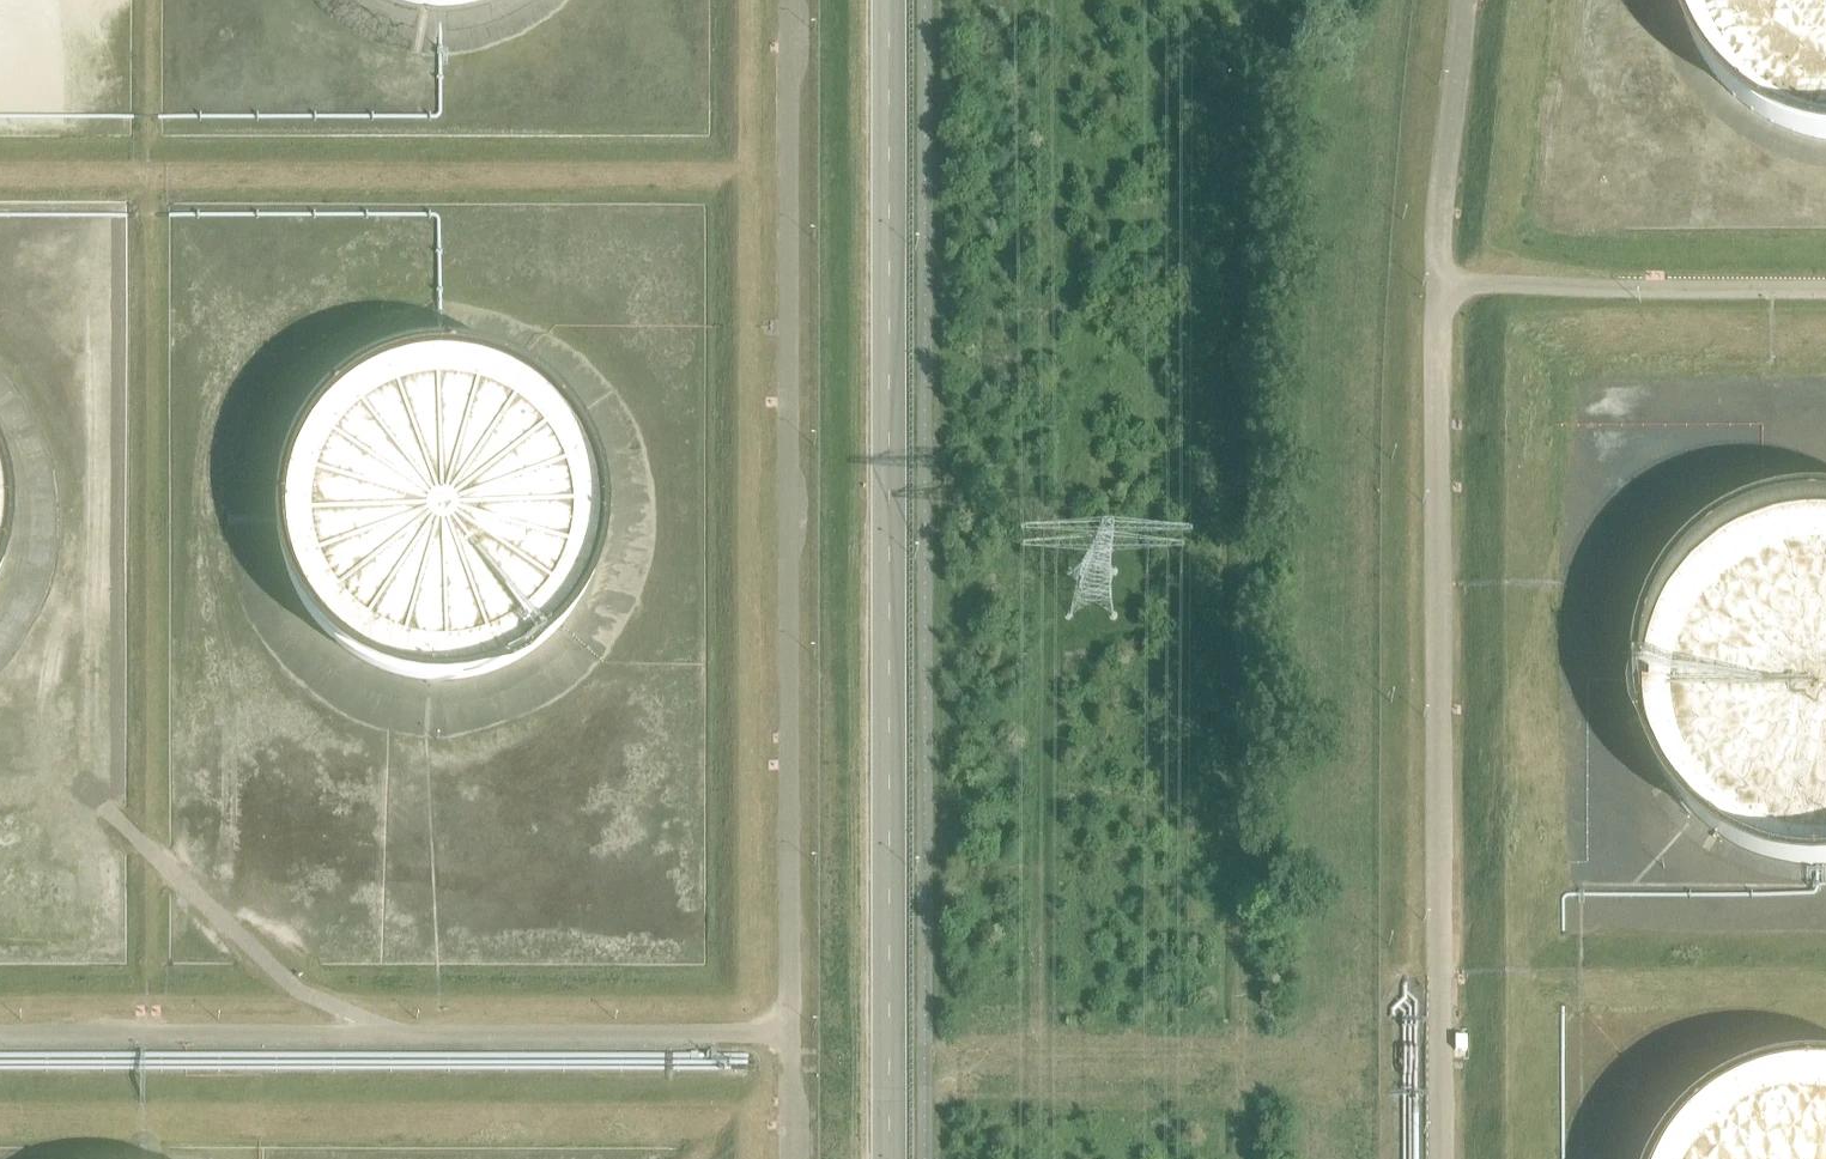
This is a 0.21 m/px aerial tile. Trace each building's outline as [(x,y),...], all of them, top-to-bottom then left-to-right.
[(1707,51),(1750,94),(1804,120),(1825,123),(1825,0),(1682,0),(1707,51)] [(10,329),(11,318),(0,301),(0,336),(10,329)] [(433,668),(490,661),(540,636),(579,594),(602,542),(605,486),(590,432),(556,386),(510,354),(455,340),(440,341),(403,344),(356,363),(316,397),(289,440),(277,490),(281,542),(301,589),(334,628),(378,655),(433,668)] [(1825,484),(1763,494),(1711,520),(1670,562),(1645,614),(1637,672),(1647,729),(1675,780),(1717,820),(1770,845),(1825,852),(1825,484)] [(1770,1060),(1718,1085),(1677,1125),(1659,1158),(1825,1158),(1825,1053),(1770,1060)]
